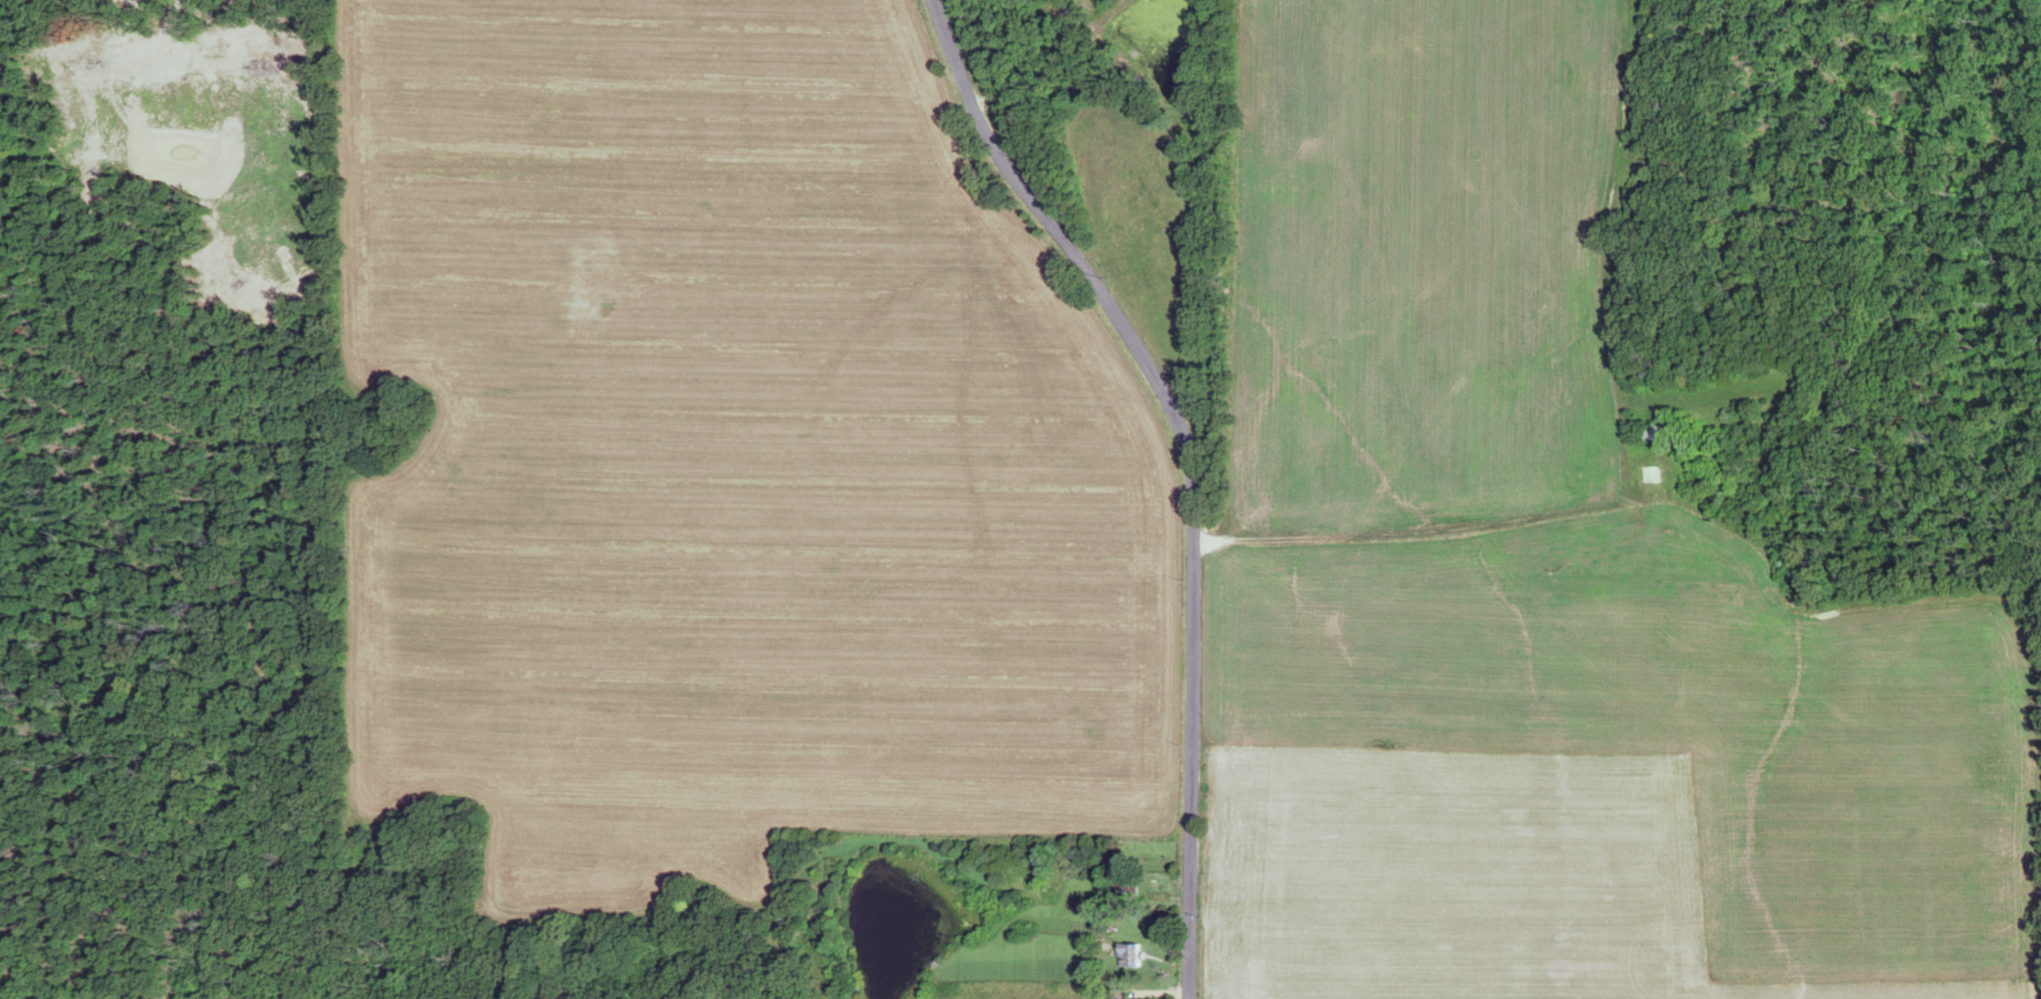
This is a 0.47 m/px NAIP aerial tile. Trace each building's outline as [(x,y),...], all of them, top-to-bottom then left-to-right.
[(1657,484),(1657,468),(1639,468),(1639,484),(1657,484)] [(1136,946),(1115,946),(1115,967),(1136,967),(1136,946)]
